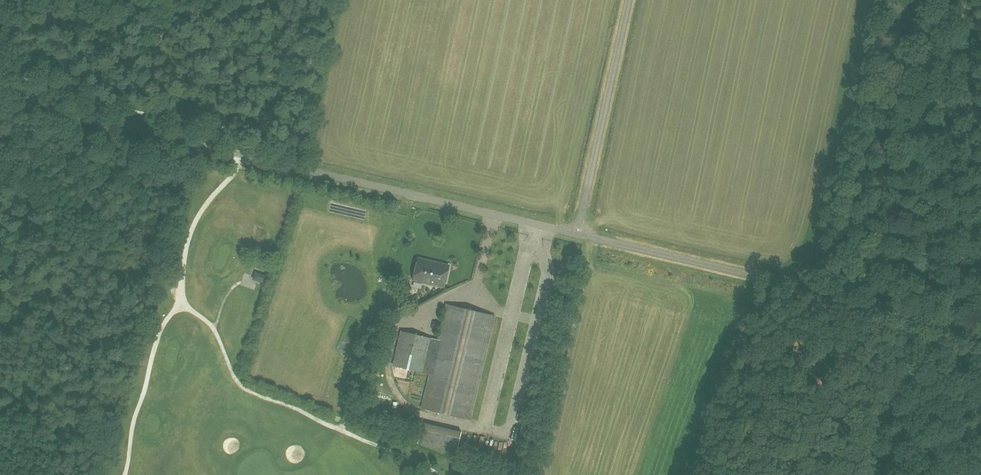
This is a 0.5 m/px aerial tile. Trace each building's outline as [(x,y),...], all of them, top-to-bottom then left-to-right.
[(450,265),(418,257),(412,281),(444,289),(450,265)] [(446,304),(437,339),(401,331),(392,366),(429,375),(420,408),(470,420),(495,316),(446,304)] [(415,440),(454,447),(457,429),(418,422),(415,440)]
